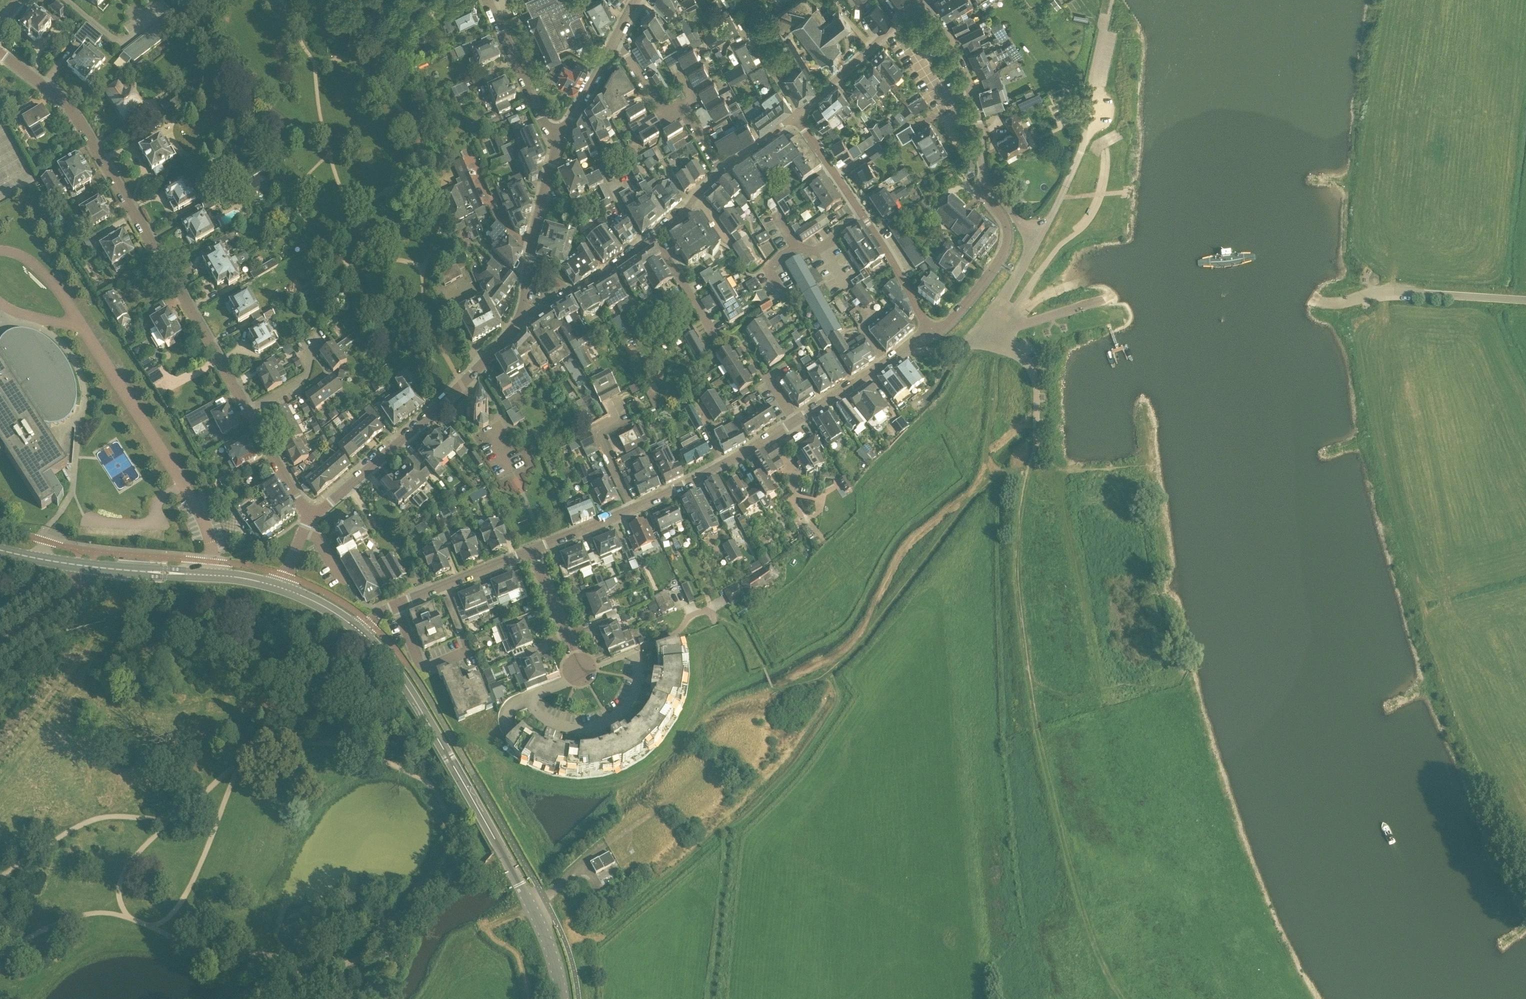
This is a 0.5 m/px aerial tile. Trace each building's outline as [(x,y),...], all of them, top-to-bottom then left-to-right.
[(579,16),(583,14),(578,3),(570,7),(567,0),(561,0),(534,13),(527,17),(533,29),(544,52),(543,52),(549,64),(550,64),(558,60),(560,59),(556,50),(560,49),(573,43),(574,46),(573,47),(573,48),(576,46),(579,44),(582,43),(585,42),(584,42),(583,42),(582,39),(588,36),(579,16)] [(534,13),(561,0),(528,0),(534,13)] [(600,31),(607,27),(605,22),(615,16),(606,0),(596,0),(594,1),(593,0),(586,0),(583,2),(585,6),(584,6),(596,29),(600,31)] [(666,0),(650,0),(667,19),(674,6),(666,0)] [(698,4),(696,0),(682,0),(687,9),(698,4)] [(792,26),(821,63),(828,57),(831,61),(837,57),(834,53),(840,47),(834,40),(845,31),(847,33),(851,30),(849,27),(850,26),(839,11),(837,12),(834,8),(830,6),(822,13),(816,5),(811,10),(811,4),(808,0),(797,0),(793,3),(793,2),(772,19),(780,28),(777,30),(784,38),(791,33),(788,29),(792,26)] [(892,7),(895,5),(899,10),(899,11),(910,0),(887,0),(892,7)] [(952,0),(936,0),(935,1),(946,18),(954,14),(958,22),(964,20),(959,10),(957,11),(952,0)] [(959,10),(972,3),(970,0),(952,0),(957,11),(959,10)] [(1054,0),(1051,2),(1057,10),(1060,7),(1054,0)] [(49,8),(61,18),(67,11),(56,1),(49,8)] [(453,3),(449,5),(458,26),(476,18),(478,14),(475,9),(476,9),(473,1),(456,8),(453,3)] [(874,27),(875,26),(878,31),(888,22),(889,21),(891,19),(877,3),(864,15),(869,20),(869,21),(874,27)] [(736,25),(741,23),(734,10),(730,13),(736,25)] [(28,36),(44,18),(42,16),(41,17),(33,11),(30,11),(26,15),(27,19),(28,20),(20,29),(28,36)] [(718,17),(723,27),(733,21),(728,11),(718,17)] [(447,30),(456,26),(450,12),(440,16),(447,30)] [(642,20),(641,21),(647,31),(651,38),(659,34),(662,40),(669,36),(665,29),(655,12),(648,16),(647,15),(641,19),(642,20)] [(720,24),(715,15),(708,18),(713,28),(720,24)] [(168,16),(122,52),(134,63),(181,26),(168,16)] [(678,21),(690,41),(700,35),(696,28),(692,30),(684,17),(678,21)] [(958,22),(953,25),(956,33),(962,30),(963,33),(960,34),(960,35),(958,38),(960,42),(963,42),(964,43),(968,41),(970,47),(980,42),(977,36),(985,33),(984,31),(991,27),(990,25),(985,18),(980,20),(975,22),(972,24),(968,17),(965,19),(964,20),(958,22)] [(45,19),(44,18),(28,36),(30,37),(30,36),(36,42),(39,39),(51,26),(44,20),(45,19)] [(999,19),(990,25),(991,27),(999,40),(1009,34),(999,19)] [(733,21),(723,27),(729,38),(739,32),(733,21)] [(102,37),(87,24),(75,38),(82,45),(87,39),(95,46),(102,37)] [(704,35),(711,47),(728,37),(721,25),(719,26),(720,26),(704,35)] [(671,26),(665,29),(669,36),(670,38),(676,35),(671,26)] [(636,38),(639,44),(632,48),(642,66),(653,60),(649,53),(658,48),(651,38),(647,31),(636,38)] [(676,35),(670,38),(677,49),(682,45),(676,35)] [(475,42),(455,51),(459,60),(472,54),(479,70),(500,60),(493,45),(492,45),(489,38),(481,42),(485,49),(480,51),(477,45),(477,46),(475,42)] [(812,74),(791,40),(786,42),(794,56),(793,56),(798,65),(801,68),(802,68),(807,76),(812,74)] [(762,45),(767,54),(772,51),(766,42),(762,45)] [(776,87),(762,62),(756,65),(744,44),(734,49),(759,92),(757,94),(759,97),(776,120),(792,108),(776,87)] [(84,51),(79,56),(77,54),(73,58),(75,60),(68,68),(86,83),(87,82),(90,85),(96,78),(93,75),(96,72),(97,72),(100,69),(100,67),(102,66),(100,64),(104,59),(99,54),(99,53),(90,45),(84,51)] [(683,68),(698,60),(696,55),(698,54),(693,46),(685,51),(683,46),(664,57),(669,66),(681,59),(682,62),(680,63),(683,68)] [(883,48),(871,58),(877,66),(878,66),(892,82),(902,73),(898,69),(900,68),(890,57),(890,56),(883,48)] [(974,64),(996,54),(994,50),(985,54),(983,48),(969,54),(974,64)] [(1006,49),(1003,51),(996,54),(999,58),(1008,53),(1006,49)] [(998,59),(996,54),(974,64),(978,74),(992,68),(992,67),(995,66),(996,63),(994,60),(998,59)] [(727,61),(724,56),(718,60),(721,65),(727,61)] [(135,74),(146,65),(142,60),(131,68),(135,74)] [(560,73),(564,64),(558,60),(550,64),(553,65),(548,73),(558,78),(556,81),(558,82),(559,85),(561,86),(563,86),(563,85),(574,91),(579,83),(578,82),(560,73)] [(701,65),(698,60),(683,68),(687,74),(689,72),(693,80),(697,78),(700,83),(705,79),(710,77),(707,72),(708,71),(703,64),(701,65)] [(1017,60),(986,76),(990,90),(980,93),(985,110),(1002,105),(997,89),(1003,87),(999,75),(1019,64),(1017,60)] [(573,68),(564,64),(560,73),(578,82),(584,72),(587,67),(583,65),(577,62),(573,68)] [(732,83),(747,74),(740,63),(725,71),(732,83)] [(873,64),(864,72),(876,86),(873,89),(879,96),(891,85),(873,64)] [(814,90),(801,69),(783,80),(796,101),(799,102),(814,90)] [(601,101),(612,120),(634,107),(633,105),(628,102),(626,100),(633,95),(618,70),(614,78),(615,78),(606,93),(601,101)] [(649,75),(654,83),(660,79),(655,71),(649,75)] [(864,72),(863,71),(854,79),(855,80),(866,94),(869,92),(873,89),(876,86),(864,72)] [(481,74),(472,78),(474,83),(483,79),(481,74)] [(710,77),(705,79),(708,84),(699,90),(703,97),(701,98),(704,103),(719,95),(716,90),(718,89),(714,81),(713,82),(710,77)] [(866,94),(855,80),(846,87),(864,108),(875,99),(869,92),(866,94)] [(489,82),(485,84),(495,108),(496,107),(499,114),(510,109),(507,102),(514,99),(516,96),(513,89),(509,91),(505,81),(492,87),(489,82)] [(118,82),(105,90),(124,121),(138,112),(140,114),(149,109),(145,103),(141,106),(132,92),(126,95),(118,82)] [(733,87),(738,93),(744,88),(739,82),(733,87)] [(1022,87),(1023,93),(1032,91),(1030,85),(1022,87)] [(837,86),(827,95),(833,103),(830,105),(835,112),(837,110),(840,108),(845,114),(851,109),(846,103),(849,100),(837,86)] [(1034,103),(1041,99),(1038,92),(1031,96),(1034,103)] [(167,113),(175,108),(181,104),(175,95),(161,105),(167,113)] [(719,95),(704,103),(707,109),(709,108),(714,115),(717,120),(731,112),(728,107),(729,106),(724,98),(722,100),(719,95)] [(833,103),(827,95),(818,103),(820,105),(820,106),(832,124),(842,116),(837,110),(835,112),(830,105),(833,103)] [(915,113),(929,105),(922,95),(908,104),(915,113)] [(755,105),(754,106),(751,103),(744,108),(745,111),(746,111),(751,119),(759,132),(776,120),(759,97),(754,101),(758,107),(757,107),(755,105)] [(595,107),(593,109),(606,134),(611,131),(607,123),(612,120),(601,101),(600,102),(598,102),(595,104),(595,107)] [(914,113),(907,104),(894,114),(901,123),(914,113)] [(832,124),(820,106),(813,110),(819,120),(816,121),(822,130),(826,128),(831,135),(836,131),(832,124)] [(17,115),(20,122),(24,119),(30,130),(31,130),(37,140),(45,135),(39,125),(49,119),(42,108),(30,115),(27,109),(17,115)] [(175,108),(167,113),(155,121),(160,128),(171,120),(170,118),(177,112),(175,108)] [(633,133),(647,125),(643,120),(647,118),(641,108),(626,117),(630,124),(628,125),(633,133)] [(606,134),(593,109),(592,110),(585,117),(600,145),(609,140),(606,134)] [(879,127),(879,126),(876,121),(869,125),(867,122),(869,120),(862,109),(858,112),(865,122),(872,132),(877,139),(883,134),(879,127)] [(1013,133),(997,142),(1004,156),(1012,151),(1015,153),(1019,151),(1020,147),(1028,143),(1023,135),(1025,134),(1017,121),(1020,120),(1016,113),(1005,119),(1013,133)] [(520,121),(518,117),(510,120),(512,125),(520,121)] [(576,128),(578,132),(587,151),(591,158),(597,155),(590,139),(594,137),(583,117),(576,128)] [(736,127),(745,141),(755,135),(746,120),(736,127)] [(883,134),(894,127),(888,120),(879,126),(879,127),(883,134)] [(159,127),(155,121),(146,128),(150,134),(160,127),(159,127)] [(469,130),(472,136),(492,127),(489,121),(469,130)] [(929,164),(947,152),(940,141),(941,141),(937,135),(937,136),(930,125),(916,133),(910,124),(896,132),(903,143),(912,137),(929,164)] [(649,130),(647,125),(633,133),(637,141),(639,140),(644,147),(647,145),(650,148),(656,145),(657,141),(656,139),(659,138),(653,128),(649,130)] [(676,152),(687,145),(684,140),(688,138),(684,132),(682,134),(678,126),(663,135),(668,143),(670,142),(676,152)] [(745,141),(736,127),(726,133),(734,147),(745,141)] [(529,149),(536,165),(544,162),(545,158),(533,131),(523,135),(519,129),(513,132),(516,139),(520,137),(526,150),(529,149)] [(628,143),(635,138),(629,131),(623,136),(628,143)] [(836,131),(831,135),(835,141),(831,143),(837,153),(839,151),(845,161),(853,156),(836,131)] [(587,151),(578,132),(573,135),(572,137),(574,140),(570,142),(580,166),(587,162),(583,154),(587,151)] [(734,147),(726,133),(715,139),(724,154),(734,147)] [(161,138),(140,150),(152,172),(154,171),(156,176),(165,171),(162,167),(174,161),(173,159),(177,157),(167,139),(163,141),(161,138)] [(508,155),(510,161),(514,160),(511,153),(514,152),(511,144),(504,147),(500,138),(497,140),(504,157),(508,155)] [(784,143),(782,139),(751,162),(765,181),(781,170),(780,169),(782,168),(783,170),(789,166),(790,168),(791,168),(802,183),(822,169),(800,138),(792,144),(790,142),(786,141),(784,143)] [(877,140),(865,148),(872,159),(885,150),(877,140)] [(867,146),(864,142),(862,143),(861,141),(857,144),(861,150),(867,146)] [(685,147),(692,159),(698,155),(691,144),(685,147)] [(850,146),(847,148),(848,149),(853,156),(861,151),(859,147),(853,151),(850,146)] [(664,160),(658,148),(652,152),(659,163),(664,160)] [(529,149),(526,150),(528,154),(518,158),(528,181),(533,182),(537,180),(539,176),(534,166),(536,165),(529,149)] [(639,157),(635,150),(629,154),(633,161),(639,157)] [(629,169),(634,166),(627,153),(623,155),(627,164),(617,170),(620,174),(629,169)] [(508,155),(504,157),(490,163),(493,169),(510,161),(508,155)] [(975,160),(972,155),(960,162),(968,177),(975,173),(975,171),(974,168),(972,165),(975,164),(973,161),(975,160)] [(66,182),(86,170),(79,159),(75,159),(58,169),(61,175),(58,177),(61,182),(64,180),(66,182)] [(483,207),(462,160),(453,163),(462,184),(474,212),(483,207)] [(655,167),(651,161),(644,165),(648,171),(655,167)] [(866,161),(849,172),(856,182),(858,180),(862,185),(876,176),(866,161)] [(601,164),(602,166),(596,168),(599,175),(609,170),(605,162),(601,164)] [(759,183),(753,175),(756,173),(749,163),(738,171),(736,171),(733,173),(733,174),(732,175),(751,202),(752,201),(754,201),(757,199),(757,198),(768,190),(762,181),(759,183)] [(687,172),(694,184),(705,178),(697,164),(685,170),(687,172)] [(577,165),(558,174),(569,197),(570,197),(572,202),(581,198),(579,195),(584,193),(583,191),(587,189),(589,192),(603,185),(598,175),(587,180),(586,177),(583,178),(577,165)] [(895,182),(909,172),(904,165),(890,175),(895,182)] [(634,166),(629,169),(635,178),(634,179),(644,196),(645,196),(647,200),(638,205),(637,203),(634,204),(628,191),(619,195),(642,235),(664,216),(644,183),(640,176),(634,166)] [(613,177),(617,175),(614,168),(609,171),(613,177)] [(584,173),(586,177),(587,180),(598,175),(594,169),(584,173)] [(86,170),(66,182),(67,184),(65,185),(68,191),(70,189),(73,194),(74,194),(76,197),(85,192),(83,189),(90,184),(91,179),(86,170)] [(687,172),(676,179),(684,193),(695,186),(694,184),(687,172)] [(52,174),(42,181),(55,203),(66,196),(52,174)] [(526,194),(522,185),(523,182),(520,176),(509,181),(511,185),(506,187),(506,186),(496,190),(499,197),(509,192),(513,201),(515,200),(526,194)] [(728,176),(716,187),(731,204),(732,203),(731,202),(733,199),(736,202),(735,203),(741,210),(746,206),(747,202),(739,193),(741,192),(728,176)] [(652,178),(644,183),(664,216),(674,207),(667,195),(665,197),(655,183),(652,178)] [(816,202),(833,191),(825,178),(810,188),(814,195),(813,197),(816,202)] [(485,181),(489,191),(496,189),(491,179),(485,181)] [(659,180),(655,183),(665,197),(667,195),(674,207),(681,201),(668,181),(662,185),(659,180)] [(182,183),(166,192),(165,195),(168,201),(172,201),(173,201),(174,203),(170,205),(174,212),(178,209),(178,210),(196,200),(193,196),(196,194),(192,188),(188,181),(183,183),(182,183)] [(474,212),(462,184),(454,188),(436,197),(440,205),(443,204),(447,214),(448,215),(445,216),(449,225),(450,225),(464,218),(475,213),(474,212)] [(603,185),(600,187),(606,200),(608,199),(609,198),(603,185)] [(778,204),(783,200),(791,194),(785,185),(772,194),(778,204)] [(230,191),(237,203),(244,199),(237,187),(230,191)] [(731,204),(716,187),(704,198),(719,214),(731,204)] [(560,203),(566,200),(561,190),(555,193),(558,200),(560,203)] [(876,210),(895,198),(893,194),(887,198),(883,190),(868,199),(869,201),(868,203),(870,206),(872,206),(876,210)] [(905,190),(895,197),(898,201),(903,198),(904,200),(909,196),(905,190)] [(833,191),(816,202),(818,206),(821,206),(826,213),(832,209),(834,212),(842,207),(839,204),(841,203),(833,191)] [(509,192),(499,197),(515,232),(520,235),(526,232),(527,227),(524,219),(515,200),(513,201),(509,192)] [(532,208),(526,194),(515,200),(524,219),(525,215),(531,212),(532,208)] [(966,207),(952,195),(935,215),(951,230),(956,225),(965,233),(968,229),(972,233),(974,231),(979,236),(981,234),(990,242),(988,244),(992,247),(997,241),(993,238),(998,232),(995,231),(996,230),(995,226),(985,218),(983,220),(982,219),(981,220),(970,211),(968,213),(963,210),(966,207)] [(198,206),(210,200),(208,196),(196,202),(198,206)] [(895,198),(876,210),(879,216),(878,218),(880,220),(882,220),(883,221),(897,212),(892,205),(898,201),(895,198)] [(80,212),(75,215),(83,227),(87,225),(91,231),(110,220),(103,208),(107,206),(103,199),(98,202),(98,201),(80,212)] [(210,200),(198,206),(179,217),(183,224),(182,225),(188,234),(190,233),(192,235),(188,237),(192,244),(195,243),(196,243),(214,233),(205,217),(209,215),(206,211),(214,206),(210,200)] [(560,203),(558,200),(553,202),(558,212),(563,210),(560,203)] [(767,207),(769,211),(770,211),(776,207),(771,200),(768,202),(767,207)] [(790,212),(783,200),(778,204),(785,215),(790,212)] [(734,210),(719,220),(730,236),(731,236),(737,232),(745,226),(734,210)] [(470,233),(481,228),(475,213),(464,218),(470,233)] [(689,225),(685,228),(684,227),(679,230),(680,231),(677,232),(672,236),(671,235),(669,237),(677,249),(675,251),(675,252),(675,253),(676,255),(677,255),(678,255),(680,254),(688,266),(710,252),(713,256),(719,248),(718,247),(720,245),(701,216),(699,217),(698,216),(688,219),(691,223),(688,224),(689,225)] [(890,231),(900,224),(897,219),(886,226),(890,231)] [(619,225),(631,242),(633,241),(633,238),(636,236),(629,226),(630,226),(626,220),(619,225)] [(462,221),(451,227),(454,233),(465,228),(462,221)] [(796,226),(792,228),(796,235),(797,234),(802,243),(820,231),(814,223),(801,232),(796,226)] [(862,246),(872,240),(861,223),(852,229),(859,240),(861,245),(862,246)] [(501,259),(514,245),(504,236),(507,233),(497,224),(491,231),(494,234),(489,239),(495,245),(491,249),(495,254),(501,259)] [(563,238),(565,229),(545,224),(536,257),(552,261),(559,238),(563,238)] [(900,224),(890,231),(893,236),(903,229),(900,224)] [(631,242),(619,225),(612,231),(616,236),(623,245),(626,243),(629,244),(631,242)] [(985,256),(992,247),(988,244),(990,242),(981,234),(979,236),(974,231),(972,233),(968,229),(965,233),(956,225),(951,230),(964,241),(965,242),(967,239),(985,256)] [(588,231),(585,226),(579,230),(582,235),(588,231)] [(606,227),(587,241),(603,263),(622,250),(606,227)] [(95,233),(82,242),(89,255),(95,252),(100,260),(106,256),(112,267),(113,267),(117,272),(124,268),(121,263),(126,260),(129,265),(137,261),(133,255),(135,255),(123,233),(121,234),(118,229),(111,233),(114,238),(109,241),(110,242),(103,246),(95,233)] [(559,238),(552,261),(561,264),(561,267),(561,268),(568,264),(568,261),(576,232),(565,229),(563,238),(559,238)] [(859,240),(852,229),(842,236),(852,251),(861,245),(859,240)] [(906,234),(903,229),(893,236),(896,240),(906,234)] [(766,232),(755,238),(760,245),(771,240),(766,232)] [(233,233),(228,235),(232,241),(237,238),(233,233)] [(906,234),(896,240),(899,245),(909,238),(906,234)] [(216,241),(212,243),(214,247),(219,244),(220,245),(230,239),(228,235),(216,241)] [(212,243),(216,241),(214,237),(205,242),(208,246),(212,243)] [(909,238),(899,245),(902,250),(912,243),(909,238)] [(75,239),(65,244),(68,248),(77,243),(75,239)] [(965,242),(964,241),(957,250),(973,263),(977,257),(981,261),(985,256),(967,239),(965,242)] [(861,245),(852,251),(847,254),(859,274),(863,271),(870,267),(872,269),(881,263),(880,260),(884,257),(872,240),(862,246),(861,245)] [(741,241),(732,247),(745,267),(754,262),(741,241)] [(952,252),(955,249),(953,247),(953,246),(947,241),(942,247),(945,250),(943,253),(940,250),(934,258),(937,260),(936,262),(932,259),(931,260),(929,258),(924,263),(932,269),(931,271),(935,274),(939,270),(935,267),(936,265),(939,267),(951,252),(952,252)] [(915,248),(912,243),(902,250),(905,255),(915,248)] [(523,253),(514,245),(501,259),(514,271),(514,270),(517,270),(519,266),(517,264),(523,253)] [(579,253),(568,261),(568,264),(561,268),(574,286),(598,269),(585,246),(577,251),(579,253)] [(236,260),(235,258),(229,261),(227,257),(230,255),(227,251),(224,252),(221,247),(210,253),(212,257),(204,262),(211,275),(236,260)] [(635,262),(646,279),(647,278),(655,291),(674,279),(661,258),(654,247),(636,260),(636,261),(635,262)] [(915,248),(905,255),(908,259),(918,253),(915,248)] [(955,249),(952,252),(951,252),(939,267),(948,275),(956,282),(956,281),(958,283),(961,283),(964,280),(963,277),(961,275),(962,274),(962,275),(969,267),(961,261),(964,257),(955,249)] [(921,257),(918,253),(908,259),(911,264),(921,257)] [(236,260),(211,275),(218,287),(227,282),(229,286),(240,280),(237,274),(239,273),(237,268),(234,270),(232,266),(243,260),(240,255),(235,258),(236,260)] [(828,339),(838,333),(842,331),(799,256),(785,264),(823,332),(827,339),(828,339)] [(925,262),(921,257),(911,264),(915,269),(925,262)] [(275,260),(254,271),(258,278),(279,266),(275,260)] [(483,270),(509,292),(517,281),(492,261),(487,267),(485,265),(483,267),(485,268),(483,270)] [(134,271),(140,276),(148,266),(143,262),(134,271)] [(635,262),(624,269),(628,275),(630,274),(641,289),(639,291),(645,301),(647,299),(647,298),(652,294),(646,286),(647,285),(644,281),(646,279),(635,262)] [(920,269),(923,274),(928,270),(925,265),(920,269)] [(439,275),(444,286),(462,277),(456,266),(439,275)] [(628,275),(624,269),(618,273),(629,289),(630,289),(635,298),(638,296),(643,302),(645,301),(639,291),(641,289),(630,274),(628,275)] [(509,292),(483,270),(480,273),(479,271),(474,276),(481,287),(480,288),(486,296),(488,300),(496,309),(496,310),(501,319),(508,309),(500,303),(509,292)] [(710,290),(723,282),(718,273),(713,276),(710,270),(699,277),(704,285),(706,283),(710,290)] [(868,279),(863,271),(859,274),(861,276),(865,281),(868,279)] [(614,276),(603,282),(622,314),(632,308),(614,276)] [(690,288),(700,284),(697,276),(687,280),(690,288)] [(865,281),(861,276),(851,283),(854,288),(861,282),(862,284),(865,281)] [(940,303),(940,299),(944,293),(944,290),(937,284),(938,282),(931,276),(926,282),(924,280),(920,285),(923,287),(918,293),(934,306),(937,305),(940,303)] [(755,279),(744,285),(750,294),(762,291),(755,279)] [(725,281),(723,282),(710,290),(714,296),(710,298),(712,302),(731,290),(725,281)] [(622,314),(603,282),(593,288),(603,306),(604,305),(608,311),(616,307),(621,315),(622,314)] [(896,306),(908,321),(914,316),(899,288),(893,282),(882,293),(896,306)] [(874,303),(860,284),(850,292),(865,310),(874,303)] [(574,300),(583,318),(603,307),(593,289),(589,291),(589,292),(588,293),(588,294),(590,298),(583,302),(580,298),(579,297),(578,297),(574,300)] [(112,290),(102,297),(104,300),(103,300),(118,323),(119,322),(122,328),(132,322),(112,290)] [(737,300),(731,290),(712,302),(714,306),(718,303),(722,309),(737,300)] [(255,322),(273,312),(271,308),(262,313),(261,310),(259,311),(256,306),(260,304),(258,300),(253,303),(247,293),(230,303),(230,304),(226,306),(230,314),(234,311),(236,313),(233,315),(238,323),(251,316),(255,322)] [(488,300),(486,296),(474,302),(466,306),(466,305),(456,311),(473,342),(501,328),(501,325),(488,300)] [(739,318),(737,314),(744,310),(737,300),(722,309),(725,313),(723,315),(729,325),(739,318)] [(573,330),(581,326),(575,316),(578,314),(571,301),(560,307),(572,328),(573,330)] [(759,306),(763,312),(772,307),(768,301),(759,306)] [(847,310),(840,301),(836,305),(841,314),(847,310)] [(661,304),(654,309),(659,317),(663,314),(664,316),(668,314),(662,304),(661,304)] [(896,306),(887,314),(894,323),(890,326),(902,340),(915,329),(908,321),(896,306)] [(572,328),(560,307),(551,313),(561,330),(563,333),(572,328)] [(182,335),(166,308),(151,316),(153,320),(150,321),(155,329),(150,332),(153,336),(152,337),(159,349),(162,350),(164,348),(165,345),(182,335)] [(857,312),(854,308),(848,313),(851,316),(857,312)] [(654,309),(649,312),(654,320),(659,317),(654,309)] [(273,312),(255,322),(255,323),(253,324),(257,331),(250,335),(255,344),(253,345),(253,349),(255,353),(259,354),(272,347),(276,345),(275,344),(279,342),(275,334),(274,334),(273,332),(271,332),(270,330),(272,329),(269,324),(267,321),(275,316),(273,312)] [(545,317),(536,324),(561,362),(570,356),(556,333),(561,330),(551,313),(550,314),(545,317)] [(887,314),(873,326),(892,348),(902,340),(890,326),(894,323),(887,314)] [(766,331),(770,329),(761,316),(747,325),(749,329),(745,331),(751,340),(766,331)] [(619,318),(611,322),(618,336),(626,332),(619,318)] [(341,324),(348,334),(351,331),(344,321),(341,324)] [(561,362),(536,324),(529,329),(554,366),(561,362)] [(572,328),(563,333),(569,345),(586,335),(581,326),(573,330),(572,328)] [(892,348),(873,326),(869,329),(869,333),(886,353),(892,348)] [(5,453),(42,510),(55,502),(58,507),(64,496),(51,477),(68,467),(42,426),(46,427),(49,427),(51,428),(51,427),(50,425),(72,411),(73,413),(74,413),(76,408),(76,406),(77,400),(77,397),(77,392),(76,387),(75,381),(74,379),(70,370),(69,367),(66,361),(64,358),(60,353),(55,348),(49,342),(45,339),(40,336),(38,335),(36,334),(31,332),(26,331),(23,331),(18,331),(16,331),(12,333),(10,333),(7,335),(4,338),(2,339),(0,342),(0,445),(1,446),(0,447),(0,456),(5,453)] [(681,339),(676,331),(668,336),(673,343),(681,339)] [(772,340),(766,331),(751,340),(757,349),(772,340)] [(831,346),(827,339),(823,332),(815,336),(824,351),(831,346)] [(513,351),(520,362),(522,361),(526,368),(530,366),(532,369),(528,371),(533,378),(541,373),(540,371),(548,366),(526,333),(513,347),(513,351)] [(590,333),(586,335),(569,345),(584,372),(591,368),(581,348),(594,341),(590,333)] [(838,333),(828,339),(833,347),(843,341),(838,333)] [(327,364),(340,354),(358,341),(354,335),(342,343),(343,345),(337,349),(334,345),(320,354),(327,364)] [(127,341),(131,347),(136,343),(132,337),(127,341)] [(859,346),(850,352),(861,370),(869,366),(868,364),(873,360),(874,356),(862,337),(855,341),(859,346)] [(696,338),(687,343),(698,360),(706,355),(696,338)] [(772,340),(757,349),(763,358),(778,349),(772,340)] [(850,352),(843,341),(833,347),(851,376),(861,370),(850,352)] [(283,349),(279,342),(275,344),(276,345),(272,347),(276,353),(283,349)] [(729,348),(724,351),(722,347),(711,354),(713,358),(716,356),(722,366),(735,357),(738,355),(743,352),(740,348),(732,353),(729,348)] [(784,358),(778,349),(763,358),(769,368),(784,358)] [(520,362),(513,351),(496,361),(505,378),(496,383),(506,400),(520,392),(519,390),(520,389),(519,386),(530,380),(524,370),(525,370),(520,362)] [(347,362),(340,354),(327,364),(333,372),(347,362)] [(824,360),(838,384),(848,378),(834,357),(830,356),(824,360)] [(735,357),(722,366),(728,375),(740,366),(735,357)] [(829,389),(813,363),(812,364),(808,357),(801,362),(809,375),(808,376),(820,395),(829,389)] [(281,367),(279,369),(273,358),(262,365),(264,370),(257,374),(262,383),(277,375),(284,372),(281,367)] [(154,384),(163,378),(157,367),(154,369),(148,360),(141,364),(150,380),(151,379),(154,384)] [(814,362),(813,363),(829,389),(838,384),(824,360),(816,365),(814,362)] [(924,381),(909,362),(906,361),(892,371),(891,369),(884,374),(884,375),(877,380),(893,401),(906,391),(908,393),(924,381)] [(571,375),(576,372),(570,362),(565,364),(571,375)] [(383,369),(387,380),(393,377),(389,366),(383,369)] [(746,375),(740,366),(728,375),(733,384),(746,375)] [(287,376),(284,372),(277,375),(262,383),(268,393),(282,385),(280,380),(287,376)] [(609,372),(590,381),(602,404),(620,394),(609,372)] [(746,375),(733,384),(739,393),(752,385),(746,375)] [(396,397),(409,416),(425,405),(405,376),(395,383),(402,393),(396,397)] [(323,384),(333,398),(342,391),(333,377),(323,384)] [(788,397),(801,389),(793,377),(780,385),(788,397)] [(371,385),(376,394),(384,390),(379,381),(371,385)] [(323,384),(315,390),(325,404),(333,398),(323,384)] [(557,384),(553,387),(557,395),(562,392),(557,384)] [(876,393),(869,384),(849,399),(867,423),(887,408),(875,393),(876,393)] [(807,385),(801,389),(788,397),(792,403),(795,402),(799,408),(810,401),(809,398),(813,395),(807,385)] [(668,397),(672,395),(668,386),(664,388),(668,397)] [(325,404),(315,390),(306,397),(315,411),(325,404)] [(715,393),(701,401),(714,422),(727,413),(715,393)] [(915,412),(923,404),(915,394),(906,401),(915,412)] [(409,416),(396,397),(390,401),(389,399),(381,405),(381,409),(394,427),(409,416)] [(507,413),(506,414),(514,426),(524,420),(520,413),(519,414),(516,408),(513,410),(507,400),(502,403),(507,413)] [(572,405),(579,416),(585,412),(587,411),(581,400),(572,405)] [(856,430),(861,427),(866,423),(855,409),(852,411),(845,402),(843,403),(842,402),(836,406),(852,431),(856,429),(856,430)] [(477,423),(479,427),(483,428),(487,426),(488,421),(487,418),(488,417),(487,416),(488,415),(487,414),(486,415),(481,406),(482,405),(481,403),(480,404),(479,403),(478,403),(479,405),(470,410),(469,409),(468,409),(468,411),(467,412),(467,413),(466,413),(466,415),(467,417),(470,418),(471,417),(474,422),(472,422),(473,424),(475,423),(475,424),(477,423)] [(637,403),(631,405),(634,412),(640,409),(637,403)] [(223,436),(238,427),(234,420),(235,420),(234,419),(232,416),(232,415),(227,407),(215,414),(213,411),(215,410),(211,404),(186,418),(193,430),(213,418),(223,436)] [(177,405),(165,412),(171,421),(182,414),(177,405)] [(692,406),(685,410),(696,431),(703,427),(692,406)] [(383,431),(375,423),(380,419),(369,407),(365,411),(367,414),(359,421),(363,426),(374,438),(383,431)] [(768,407),(758,413),(766,426),(776,420),(768,407)] [(277,426),(292,417),(286,408),(272,416),(277,426)] [(838,426),(829,411),(812,421),(826,444),(842,435),(837,427),(838,426)] [(592,423),(585,412),(579,416),(585,427),(592,423)] [(766,426),(758,413),(749,419),(757,432),(766,426)] [(297,427),(292,417),(277,426),(282,435),(297,427)] [(909,427),(901,417),(892,424),(900,434),(909,427)] [(757,432),(749,419),(740,425),(748,438),(757,432)] [(155,426),(157,430),(166,427),(163,422),(155,426)] [(724,455),(745,443),(733,423),(714,434),(724,455)] [(374,438),(363,426),(355,433),(366,445),(374,438)] [(642,439),(646,437),(640,426),(637,427),(642,439)] [(297,427),(282,435),(287,444),(283,446),(283,447),(302,436),(297,427)] [(633,427),(617,436),(626,453),(643,445),(633,427)] [(366,445),(355,433),(351,429),(344,436),(347,440),(358,452),(366,445)] [(432,442),(447,460),(454,454),(456,456),(457,455),(461,460),(467,454),(463,450),(464,449),(450,434),(446,429),(439,435),(436,434),(432,438),(432,442)] [(583,451),(595,445),(590,433),(578,439),(583,451)] [(302,436),(283,447),(288,456),(303,448),(307,446),(302,436)] [(795,447),(789,438),(778,446),(783,455),(795,447)] [(814,438),(801,446),(802,448),(800,449),(800,450),(802,453),(796,457),(808,475),(814,471),(817,472),(817,469),(823,465),(814,451),(820,448),(814,438)] [(652,439),(646,442),(648,447),(655,444),(652,439)] [(680,453),(687,466),(695,462),(696,464),(703,460),(702,458),(709,454),(703,441),(698,444),(696,439),(682,446),(685,451),(680,453)] [(248,441),(242,440),(224,451),(230,462),(227,464),(231,471),(235,468),(237,470),(254,461),(256,457),(248,441)] [(358,452),(347,440),(338,447),(349,460),(358,452)] [(447,460),(432,442),(428,441),(424,444),(425,448),(418,454),(422,458),(422,459),(435,474),(436,473),(440,478),(446,473),(442,468),(441,466),(447,460)] [(676,466),(667,449),(665,444),(658,447),(660,452),(673,481),(684,476),(678,465),(676,466)] [(862,448),(865,453),(867,454),(871,451),(866,444),(862,448)] [(660,452),(658,447),(656,445),(649,448),(652,456),(652,455),(666,484),(673,481),(660,452)] [(303,448),(288,456),(294,466),(308,458),(303,448)] [(862,448),(856,452),(861,457),(865,453),(862,448)] [(645,456),(642,449),(634,452),(637,459),(645,456)] [(765,454),(776,472),(781,469),(770,450),(765,454)] [(769,478),(777,473),(763,452),(753,458),(754,459),(753,461),(754,463),(750,466),(756,476),(762,473),(768,483),(770,482),(771,480),(769,478)] [(469,457),(477,468),(483,464),(475,453),(469,457)] [(339,455),(331,462),(342,474),(350,467),(339,455)] [(407,470),(400,477),(424,504),(428,509),(431,506),(427,502),(428,500),(420,491),(426,485),(424,483),(429,479),(422,471),(421,472),(409,458),(402,465),(407,470)] [(642,476),(652,472),(647,460),(632,467),(636,475),(638,478),(642,476)] [(342,474),(331,462),(323,469),(333,481),(342,474)] [(258,468),(258,469),(263,475),(269,475),(264,465),(258,468)] [(609,502),(595,474),(588,478),(583,466),(577,469),(584,485),(591,481),(593,485),(591,486),(601,506),(609,502)] [(258,469),(251,472),(259,480),(263,475),(258,469)] [(323,469),(314,476),(325,489),(333,481),(323,469)] [(601,471),(595,474),(609,502),(617,498),(607,478),(605,479),(601,471)] [(652,472),(642,476),(650,492),(660,488),(654,475),(653,475),(652,472)] [(232,473),(219,480),(222,487),(235,479),(232,473)] [(757,489),(752,492),(759,503),(763,508),(766,509),(769,508),(770,500),(769,497),(775,493),(768,483),(762,473),(756,476),(754,477),(756,481),(754,482),(755,483),(754,485),(757,489)] [(638,478),(636,475),(634,476),(637,483),(635,484),(640,497),(650,492),(642,476),(638,478)] [(325,489),(314,476),(306,483),(317,496),(325,489)] [(853,488),(846,476),(838,481),(845,493),(853,488)] [(424,504),(400,477),(393,482),(388,477),(381,483),(392,496),(391,497),(398,506),(403,502),(405,504),(411,498),(420,508),(421,506),(425,511),(428,509),(424,504)] [(722,502),(729,499),(718,477),(711,481),(722,502)] [(624,480),(629,491),(634,489),(629,478),(624,480)] [(296,512),(275,479),(259,490),(269,504),(268,505),(282,526),(295,517),(296,512)] [(746,491),(742,484),(741,485),(737,479),(733,479),(732,482),(726,486),(739,507),(738,507),(744,516),(747,514),(748,509),(751,507),(754,509),(754,506),(759,503),(752,492),(747,495),(745,492),(746,491)] [(722,502),(711,481),(704,485),(714,506),(722,502)] [(482,489),(476,492),(480,499),(486,495),(482,489)] [(457,498),(453,491),(446,495),(450,503),(453,507),(459,503),(457,499),(457,498)] [(690,496),(710,533),(719,528),(700,491),(690,496)] [(480,499),(476,492),(470,496),(474,503),(480,499)] [(710,533),(690,496),(681,502),(699,538),(710,533)] [(576,503),(584,522),(595,517),(587,499),(586,497),(577,501),(577,503),(576,503)] [(282,526),(268,505),(267,506),(266,505),(263,507),(261,504),(260,504),(254,501),(252,498),(236,509),(250,531),(258,542),(262,539),(263,539),(282,526)] [(729,499),(722,502),(714,506),(724,523),(734,518),(732,515),(735,514),(732,510),(734,509),(729,499)] [(584,522),(576,503),(574,504),(573,502),(568,504),(569,506),(565,508),(573,526),(584,522)] [(457,513),(454,507),(449,510),(452,516),(457,513)] [(675,507),(664,513),(673,530),(677,528),(676,526),(682,523),(675,507)] [(399,517),(402,512),(396,509),(393,514),(399,517)] [(444,520),(452,515),(448,509),(440,514),(444,520)] [(673,530),(664,513),(654,518),(661,533),(663,536),(665,537),(670,534),(670,532),(673,530)] [(184,518),(190,538),(198,536),(192,516),(184,518)] [(366,570),(378,563),(370,551),(368,552),(363,543),(369,539),(358,520),(358,519),(353,518),(353,519),(341,527),(338,526),(336,532),(339,532),(344,541),(339,544),(343,550),(337,554),(346,569),(361,560),(366,570)] [(491,520),(488,521),(500,549),(507,546),(503,537),(506,536),(501,524),(500,524),(498,520),(492,523),(491,520)] [(634,538),(629,540),(635,553),(656,543),(647,521),(644,522),(643,520),(629,526),(634,538)] [(500,549),(488,521),(486,522),(487,525),(480,528),(482,532),(481,532),(486,544),(488,543),(493,552),(500,549)] [(424,522),(420,525),(424,532),(428,529),(424,522)] [(424,532),(420,525),(415,528),(408,533),(409,536),(417,531),(419,535),(424,532)] [(449,532),(443,535),(448,546),(452,544),(457,555),(460,554),(464,564),(471,561),(460,533),(457,533),(459,536),(452,539),(449,532)] [(462,532),(460,533),(471,561),(478,558),(474,548),(478,547),(473,535),(471,536),(469,532),(463,534),(462,532)] [(632,551),(629,552),(625,541),(619,543),(615,533),(604,538),(611,554),(622,550),(623,554),(625,554),(628,562),(635,559),(632,551)] [(433,544),(432,544),(443,573),(450,570),(446,559),(449,558),(445,547),(448,546),(443,535),(438,537),(441,543),(434,546),(433,544)] [(678,542),(675,536),(670,539),(676,551),(681,549),(677,543),(678,542)] [(611,554),(604,538),(593,542),(597,552),(592,554),(596,565),(602,563),(601,561),(612,556),(611,554)] [(729,567),(734,564),(743,559),(733,541),(723,547),(729,558),(725,560),(729,567)] [(443,573),(432,544),(429,545),(430,548),(427,549),(425,555),(424,555),(428,567),(432,565),(436,575),(443,573)] [(580,571),(591,568),(593,572),(598,570),(596,565),(592,554),(586,556),(582,546),(571,551),(580,571)] [(580,571),(571,551),(561,555),(565,565),(559,567),(564,578),(569,576),(580,571)] [(394,554),(378,563),(390,584),(406,575),(394,554)] [(361,560),(346,569),(363,600),(390,584),(378,563),(366,570),(361,560)] [(759,561),(753,564),(757,571),(762,568),(759,561)] [(748,580),(741,582),(750,596),(777,578),(770,568),(749,582),(748,580)] [(502,579),(508,596),(519,591),(521,596),(527,593),(522,582),(517,584),(513,574),(502,579)] [(508,596),(502,579),(491,583),(495,593),(489,595),(494,607),(500,604),(498,600),(508,596)] [(591,608),(607,601),(605,595),(617,586),(614,579),(594,587),(596,593),(586,597),(591,608)] [(685,594),(690,592),(686,583),(681,585),(685,594)] [(731,606),(746,598),(737,583),(723,591),(724,592),(723,593),(731,606)] [(469,592),(478,615),(489,611),(488,609),(494,607),(489,595),(484,598),(480,588),(469,592)] [(478,615),(469,592),(458,596),(462,606),(457,609),(461,620),(467,618),(468,620),(478,615)] [(663,593),(654,597),(662,615),(671,610),(663,593)] [(454,625),(460,623),(449,597),(443,600),(454,625)] [(523,603),(527,611),(534,607),(529,599),(523,603)] [(607,601),(591,608),(595,619),(605,615),(607,620),(618,616),(616,610),(612,612),(607,601)] [(658,609),(655,602),(647,605),(650,612),(658,609)] [(424,649),(446,640),(431,604),(409,613),(424,649)] [(631,621),(628,613),(621,616),(624,623),(631,621)] [(618,616),(607,620),(609,626),(599,630),(604,640),(621,634),(616,623),(621,621),(618,616)] [(503,643),(528,633),(524,622),(514,626),(511,621),(500,625),(503,631),(498,633),(503,643)] [(629,631),(621,634),(604,640),(608,651),(618,647),(620,653),(635,647),(629,631)] [(532,644),(528,633),(503,643),(507,654),(511,652),(513,658),(525,653),(522,648),(532,644)] [(665,644),(655,647),(657,654),(658,669),(659,669),(659,674),(653,673),(653,678),(648,677),(648,683),(652,684),(651,689),(656,690),(656,695),(654,694),(649,708),(645,714),(641,720),(630,730),(631,731),(627,734),(624,729),(620,731),(617,727),(612,731),(614,735),(610,737),(613,742),(609,744),(608,743),(594,748),(587,749),(580,749),(565,748),(565,749),(560,747),(562,742),(557,740),(559,735),(553,735),(552,738),(547,736),(545,742),(540,740),(541,739),(528,731),(523,726),(512,737),(502,747),(512,757),(532,770),(552,777),(577,780),(590,778),(603,777),(626,770),(645,759),(662,742),(670,731),(677,720),(686,697),(689,676),(688,652),(684,639),(673,642),(673,639),(664,642),(665,644)] [(525,653),(513,658),(516,664),(513,665),(517,675),(525,672),(541,666),(537,655),(527,659),(525,653)] [(501,672),(514,668),(511,660),(498,665),(501,672)] [(541,666),(525,672),(527,679),(523,680),(527,691),(538,686),(536,681),(546,677),(541,666)] [(464,675),(460,677),(456,667),(446,672),(445,670),(438,673),(441,680),(442,679),(450,697),(457,715),(456,715),(459,722),(465,719),(465,718),(475,713),(486,709),(486,710),(493,708),(490,701),(489,702),(478,676),(469,680),(467,677),(464,675)] [(483,672),(486,679),(493,676),(490,669),(483,672)] [(502,691),(499,683),(491,687),(496,700),(504,697),(502,691)] [(596,874),(615,864),(609,853),(590,863),(596,874)]
